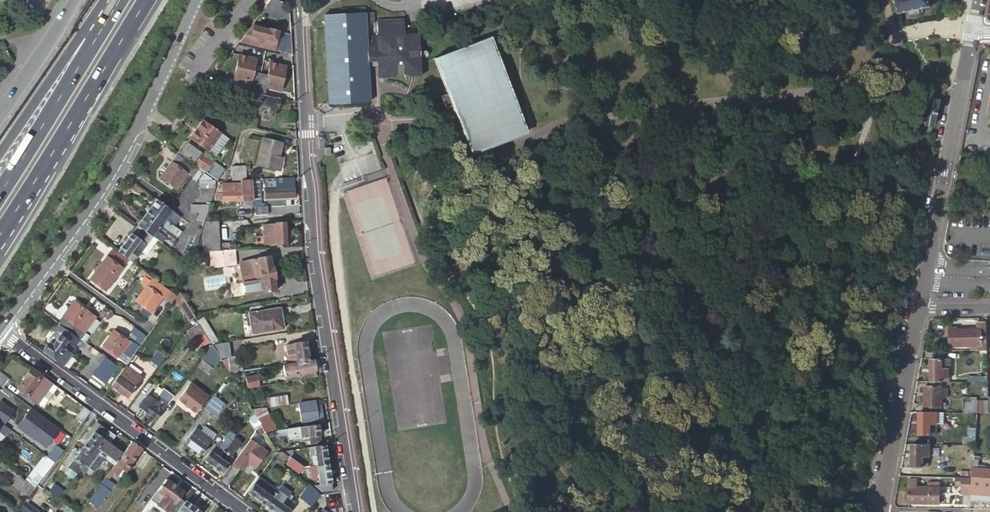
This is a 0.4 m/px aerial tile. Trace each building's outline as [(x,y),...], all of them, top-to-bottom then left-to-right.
[(899,13),(930,7),(929,0),(896,0),(899,13)] [(365,13),(367,43),(370,43),(370,34),(391,33),(393,36),(400,36),(403,32),(405,32),(404,18),(377,19),(377,21),(373,21),(373,11),(364,12),(364,6),(340,7),(340,14),(365,13)] [(368,61),(367,43),(365,13),(340,14),(324,15),(328,103),(370,101),(368,61)] [(280,31),(253,25),(240,41),(275,49),(280,31)] [(370,43),(367,43),(368,61),(371,61),(377,61),(377,65),(378,68),(381,68),(382,77),(393,76),(395,74),(402,73),(405,76),(421,76),(419,31),(405,32),(403,32),(400,36),(393,36),(391,33),(370,34),(370,43)] [(524,127),(489,35),(435,55),(470,148),(524,127)] [(240,54),(234,79),(250,83),(249,91),(250,91),(256,92),(261,73),(254,72),(257,58),(240,54)] [(287,66),(271,62),(268,75),(261,73),(256,92),(264,94),(266,87),(281,91),(287,66)] [(250,109),(250,110),(263,113),(262,115),(273,117),(275,109),(278,109),(280,98),(264,94),(256,92),(250,91),(248,97),(247,96),(244,99),(243,104),(245,108),(250,109)] [(919,123),(918,131),(930,133),(931,126),(933,126),(937,101),(925,99),(925,100),(922,100),(921,102),(920,107),(922,109),(924,109),(921,124),(919,123)] [(208,151),(221,133),(203,120),(190,137),(208,151)] [(910,127),(900,125),(897,136),(907,138),(910,127)] [(230,139),(221,133),(208,151),(218,157),(230,139)] [(895,145),(905,147),(907,138),(897,136),(895,145)] [(275,170),(278,157),(282,143),(263,138),(257,165),(275,170)] [(186,141),(178,153),(198,168),(206,174),(214,162),(186,141)] [(192,177),(197,169),(178,155),(160,177),(176,189),(188,174),(192,177)] [(284,159),(278,157),(275,170),(280,171),(284,159)] [(214,162),(206,174),(216,181),(224,169),(214,162)] [(242,180),(246,180),(245,166),(232,166),(233,181),(242,180)] [(212,197),(214,190),(214,182),(211,182),(205,175),(200,182),(200,197),(212,197)] [(253,180),(246,180),(242,180),(242,183),(222,184),(222,201),(254,200),(253,180)] [(261,180),(253,180),(254,200),(257,200),(262,200),(261,180)] [(222,181),(217,181),(214,190),(212,197),(211,202),(222,201),(222,184),(222,181)] [(294,181),(276,181),(276,184),(264,184),(265,198),(295,197),(294,181)] [(322,200),(322,205),(330,205),(329,184),(321,185),(322,200)] [(180,217),(157,199),(150,208),(174,225),(180,217)] [(257,200),(254,200),(255,215),(258,215),(268,215),(267,206),(257,207),(257,200)] [(191,213),(200,213),(205,213),(206,205),(195,205),(191,205),(191,213)] [(150,208),(143,216),(160,228),(163,224),(179,236),(182,231),(174,225),(150,208)] [(205,213),(200,213),(197,220),(204,223),(205,221),(207,213),(205,213)] [(143,216),(137,225),(153,237),(161,243),(165,238),(157,231),(160,228),(143,216)] [(205,221),(204,223),(201,230),(199,234),(203,252),(221,250),(230,249),(230,243),(220,243),(218,220),(205,221)] [(275,224),(264,225),(265,244),(277,244),(277,247),(286,246),(286,235),(285,228),(285,222),(275,223),(275,224)] [(137,225),(117,252),(127,259),(136,247),(142,251),(153,237),(137,225)] [(111,250),(90,280),(106,291),(127,262),(111,250)] [(234,250),(211,252),(212,261),(213,267),(230,265),(236,265),(235,259),(234,250)] [(274,278),(276,277),(274,266),(272,267),(270,256),(253,259),(256,273),(262,272),(263,280),(243,283),(246,296),(276,290),(274,278)] [(146,287),(135,302),(151,313),(168,290),(152,279),(150,282),(146,287)] [(142,284),(146,287),(150,282),(146,279),(142,284)] [(195,316),(180,291),(177,296),(175,298),(190,323),(195,316)] [(96,317),(74,301),(58,323),(74,334),(80,339),(96,317)] [(281,308),(249,313),(253,333),(284,328),(281,308)] [(203,317),(198,321),(212,344),(218,341),(203,317)] [(986,351),(985,323),(975,323),(975,330),(947,331),(948,347),(976,347),(977,351),(986,351)] [(43,351),(63,366),(72,354),(69,352),(78,340),(79,339),(60,325),(55,331),(55,332),(60,335),(52,345),(50,343),(49,343),(43,351)] [(114,330),(102,346),(118,358),(119,356),(123,351),(131,357),(139,346),(139,345),(146,336),(135,328),(131,333),(133,334),(128,341),(114,330)] [(50,343),(52,345),(60,335),(55,332),(55,331),(53,332),(47,340),(48,342),(49,343),(50,343)] [(287,345),(290,363),(309,361),(306,341),(295,343),(295,344),(287,345)] [(232,356),(230,342),(212,344),(221,358),(229,357),(232,356)] [(213,368),(221,358),(212,344),(201,360),(213,368)] [(118,358),(102,346),(101,348),(117,359),(118,358)] [(123,351),(119,356),(127,362),(131,357),(123,351)] [(240,355),(232,356),(229,357),(232,372),(236,372),(242,371),(240,355)] [(221,358),(231,375),(236,374),(236,372),(232,372),(229,357),(221,358)] [(106,384),(119,367),(106,358),(89,380),(100,387),(104,382),(106,384)] [(317,376),(314,360),(309,361),(290,363),(283,365),(286,382),(317,376)] [(930,360),(929,382),(940,382),(940,378),(946,377),(946,360),(930,360)] [(940,382),(949,382),(948,378),(950,378),(950,360),(946,360),(946,377),(940,378),(940,382)] [(111,385),(128,398),(135,388),(133,387),(141,376),(126,365),(122,369),(111,385)] [(52,382),(31,367),(24,377),(26,378),(18,388),(27,395),(31,390),(41,397),(52,382)] [(236,374),(231,375),(240,390),(248,388),(247,382),(241,383),(236,374)] [(247,382),(248,388),(260,386),(258,375),(246,377),(247,382)] [(231,382),(227,379),(215,395),(220,398),(231,382)] [(31,390),(27,395),(43,407),(57,387),(52,382),(41,397),(31,390)] [(940,382),(929,382),(929,387),(924,388),(924,408),(940,408),(940,402),(940,398),(940,388),(940,382)] [(189,389),(187,388),(178,400),(196,413),(207,399),(191,386),(189,389)] [(140,407),(157,419),(173,398),(164,391),(158,400),(149,394),(140,407)] [(270,397),(271,408),(289,405),(287,394),(270,397)] [(215,395),(205,408),(216,416),(226,404),(220,398),(215,395)] [(318,413),(316,400),(299,403),(302,423),(319,421),(323,421),(323,420),(322,413),(318,413)] [(963,412),(977,413),(977,400),(963,400),(963,412)] [(977,413),(989,413),(989,400),(977,400),(977,413)] [(0,403),(0,421),(4,424),(14,412),(1,402),(0,403)] [(91,412),(84,407),(76,418),(83,423),(91,412)] [(60,430),(32,409),(18,427),(46,448),(60,430)] [(266,409),(253,411),(254,413),(261,425),(266,433),(275,431),(268,418),(271,417),(266,409)] [(944,412),(919,412),(919,435),(936,435),(936,424),(944,424),(944,412)] [(261,425),(254,413),(249,418),(257,431),(261,425)] [(10,428),(4,424),(0,421),(0,442),(10,428)] [(97,422),(84,440),(87,442),(100,425),(97,422)] [(322,442),(319,424),(278,431),(279,437),(288,435),(289,439),(309,437),(310,444),(322,442)] [(96,449),(109,431),(100,425),(87,442),(96,449)] [(266,433),(261,425),(257,431),(256,432),(266,448),(273,444),(266,433)] [(205,427),(201,432),(212,440),(216,435),(205,427)] [(962,445),(974,445),(974,427),(967,427),(967,437),(962,437),(962,445)] [(212,440),(201,432),(196,428),(185,443),(201,455),(212,440)] [(116,436),(109,431),(96,449),(89,458),(79,471),(83,475),(89,468),(93,471),(106,454),(117,462),(123,453),(110,444),(116,436)] [(204,460),(213,466),(232,442),(227,438),(220,448),(215,444),(204,460)] [(142,449),(132,441),(123,453),(117,462),(112,469),(119,474),(123,469),(125,470),(142,449)] [(254,445),(249,441),(239,455),(244,459),(254,445)] [(87,442),(80,451),(89,458),(96,449),(87,442)] [(232,442),(213,466),(222,473),(234,458),(230,455),(237,446),(232,442)] [(329,464),(326,444),(309,447),(311,455),(312,455),(315,455),(317,465),(329,464)] [(929,445),(911,445),(911,467),(922,467),(922,456),(929,457),(929,445)] [(56,446),(48,457),(55,462),(63,451),(56,446)] [(89,458),(80,451),(68,467),(77,473),(79,471),(89,458)] [(282,451),(278,452),(275,455),(285,462),(289,455),(282,451)] [(48,457),(45,455),(26,480),(36,487),(39,484),(55,462),(48,457)] [(239,455),(225,473),(242,485),(251,473),(243,466),(247,461),(244,459),(239,455)] [(304,467),(291,457),(287,463),(299,473),(304,467)] [(973,459),(972,478),(972,486),(983,486),(989,486),(989,469),(976,469),(977,459),(973,459)] [(333,490),(329,464),(317,465),(313,466),(312,466),(314,477),(320,476),(322,486),(317,487),(322,491),(333,490)] [(63,473),(73,480),(77,473),(68,467),(63,473)] [(27,499),(36,488),(19,476),(11,487),(27,499)] [(259,476),(248,492),(257,499),(269,483),(259,476)] [(105,477),(89,500),(99,507),(105,499),(104,498),(114,483),(105,477)] [(972,486),(972,478),(966,477),(956,477),(955,485),(962,485),(961,494),(971,494),(972,491),(972,486)] [(169,511),(177,511),(185,501),(179,496),(183,491),(166,479),(151,499),(169,511)] [(908,504),(940,504),(940,488),(917,487),(917,480),(909,480),(908,504)] [(269,483),(257,499),(266,505),(277,490),(269,483)] [(282,484),(277,490),(266,505),(275,511),(288,511),(295,503),(290,499),(292,496),(288,493),(291,490),(282,484)] [(316,491),(308,485),(299,497),(306,503),(316,491)] [(54,486),(50,492),(59,499),(63,493),(54,486)] [(971,494),(983,495),(983,486),(972,486),(972,491),(971,494)] [(311,507),(320,495),(316,491),(306,503),(311,507)] [(334,494),(320,496),(321,503),(335,501),(334,494)] [(177,511),(201,511),(202,511),(186,499),(185,501),(177,511)] [(18,511),(39,511),(25,502),(18,511)]
